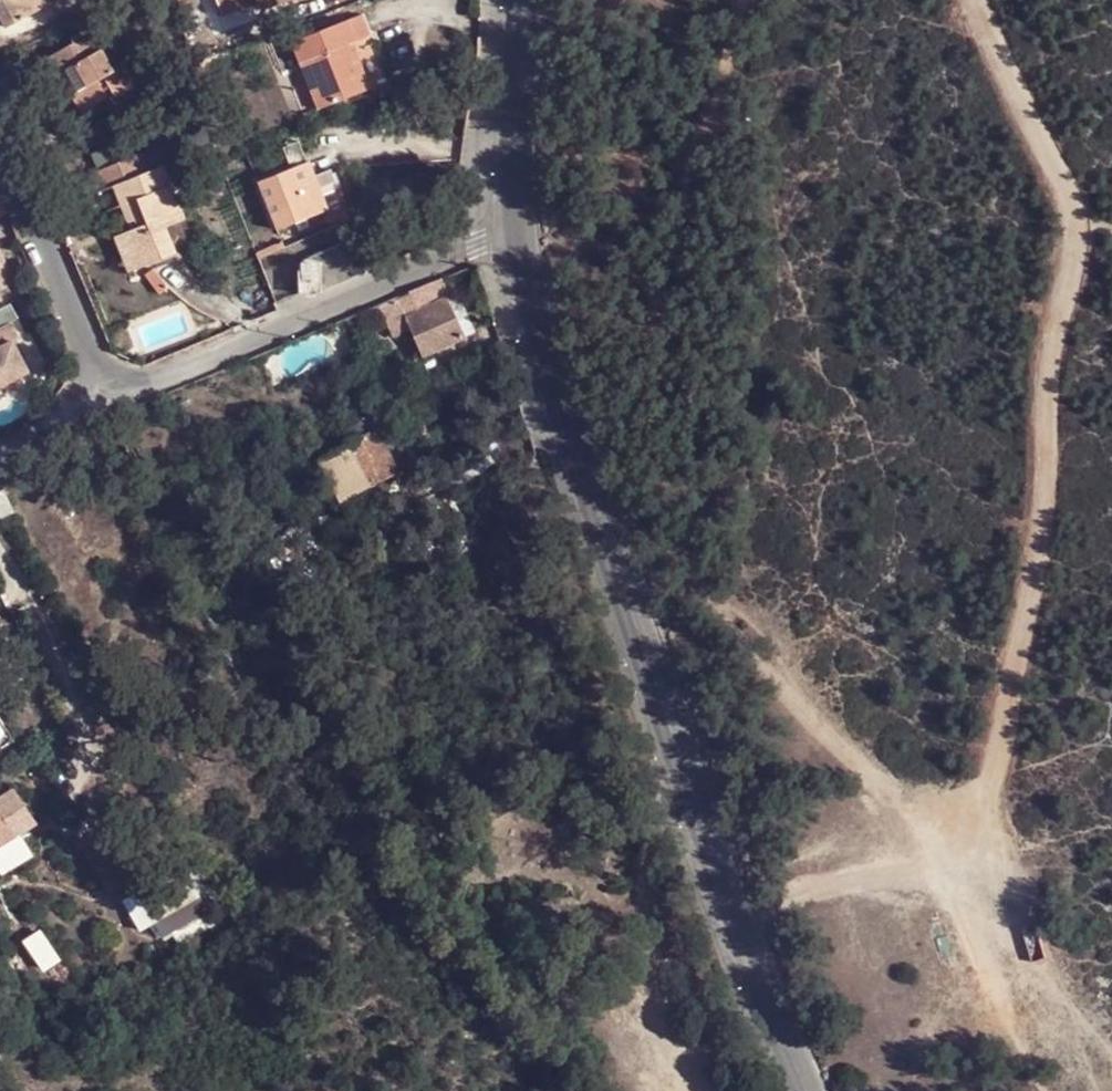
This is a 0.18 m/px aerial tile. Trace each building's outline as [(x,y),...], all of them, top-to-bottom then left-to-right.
[(2,0),(0,2),(0,21),(5,31),(50,8),(47,3),(46,0),(2,0)] [(210,25),(246,13),(249,20),(302,0),(199,0),(210,25)] [(360,17),(291,46),(309,86),(319,113),(370,93),(351,46),(368,38),(360,17)] [(370,93),(387,86),(368,38),(351,46),(370,93)] [(67,68),(44,86),(61,110),(68,105),(78,120),(75,122),(86,137),(115,115),(118,119),(134,107),(119,88),(125,83),(100,50),(87,60),(81,52),(64,64),(67,68)] [(319,113),(309,86),(291,93),(302,120),(319,113)] [(68,105),(61,110),(72,124),(75,122),(78,120),(68,105)] [(142,156),(90,175),(97,194),(112,188),(149,174),(142,156)] [(303,163),(262,184),(283,232),(329,210),(324,196),(340,188),(333,171),(311,182),(303,163)] [(149,174),(112,188),(126,223),(134,219),(139,230),(113,239),(118,254),(134,248),(141,266),(175,253),(164,225),(185,217),(166,168),(149,174)] [(300,266),(297,271),(298,295),(321,294),(370,275),(354,239),(305,261),(304,262),(300,266)] [(134,248),(118,254),(126,272),(141,266),(134,248)] [(14,284),(0,258),(0,291),(14,284)] [(451,273),(418,287),(426,306),(458,296),(451,273)] [(472,326),(458,296),(426,306),(419,310),(434,338),(472,326)] [(0,329),(0,386),(25,374),(10,344),(16,341),(8,325),(0,329)] [(374,475),(404,462),(381,414),(350,427),(374,475)] [(0,492),(0,517),(12,511),(2,491),(0,492)] [(14,840),(0,819),(0,848),(14,840)] [(180,948),(219,920),(179,864),(123,903),(142,930),(159,919),(180,948)]
